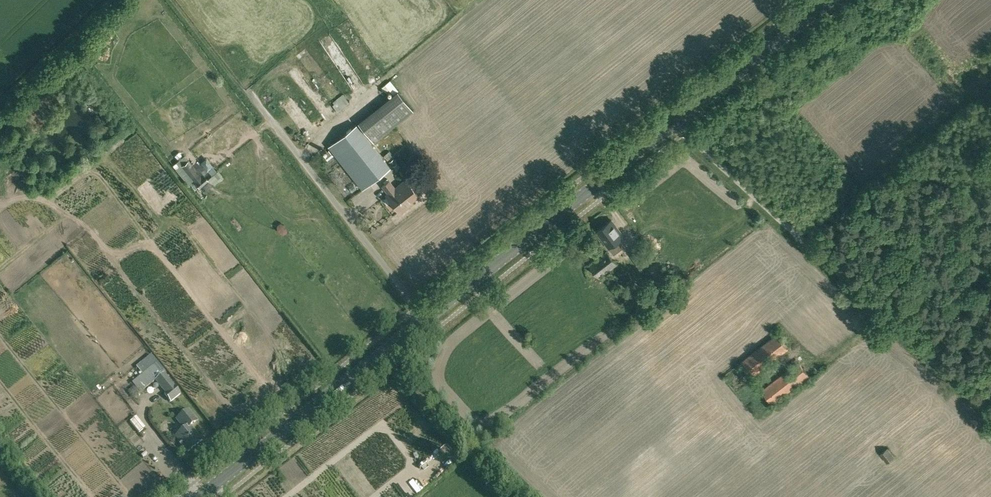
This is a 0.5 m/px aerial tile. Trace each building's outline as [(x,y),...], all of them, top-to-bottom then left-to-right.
[(413,110),(398,90),(358,122),(373,141),(413,110)] [(346,92),(330,104),(336,112),(352,100),(346,92)] [(389,166),(356,123),(328,145),(362,188),(389,166)] [(201,174),(184,153),(173,162),(189,182),(194,178),(199,184),(207,177),(203,172),(201,174)] [(408,202),(418,194),(406,179),(395,187),(389,180),(382,185),(388,192),(386,194),(399,212),(410,204),(408,202)] [(609,247),(624,235),(612,219),(597,231),(609,247)] [(639,267),(651,258),(642,247),(630,255),(639,267)] [(617,264),(607,251),(589,264),(600,278),(617,264)] [(657,305),(663,301),(660,296),(654,301),(657,305)] [(751,377),(788,348),(776,334),(740,362),(751,377)] [(772,404),(800,383),(802,386),(811,379),(809,375),(809,376),(799,361),(761,390),(772,404)] [(180,394),(163,373),(155,380),(166,393),(164,394),(170,402),(180,394)] [(188,410),(182,415),(177,419),(184,429),(175,436),(188,452),(202,440),(190,425),(196,420),(188,410)] [(887,462),(894,456),(887,448),(880,453),(887,462)]
